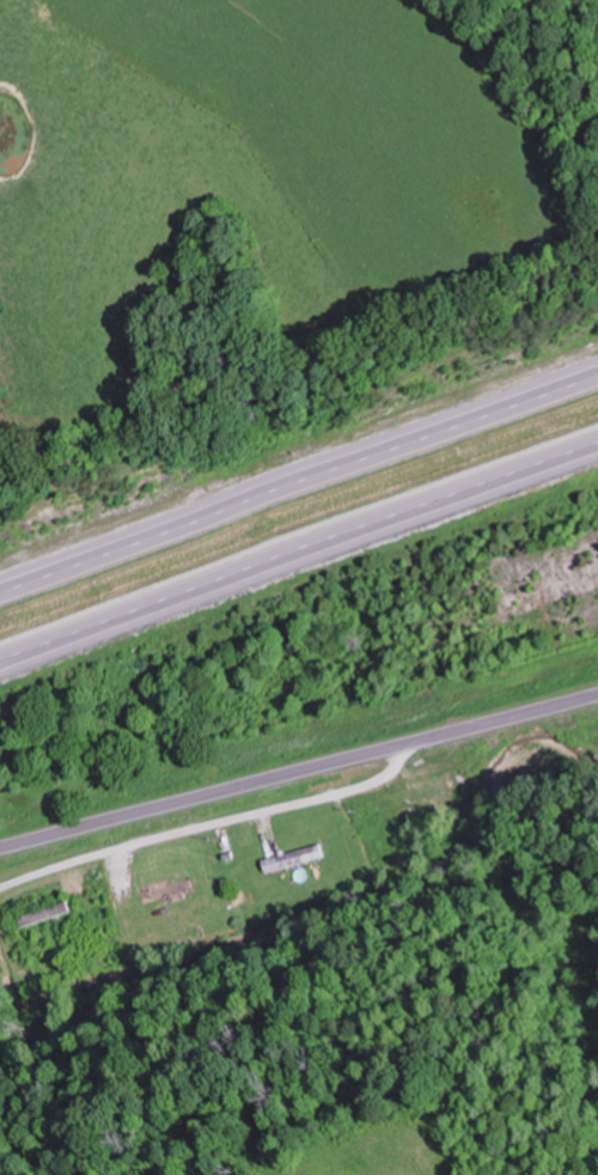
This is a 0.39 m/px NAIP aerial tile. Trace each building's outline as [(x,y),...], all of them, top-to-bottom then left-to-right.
[(323,856),(320,844),(262,859),(265,872),(323,856)] [(17,916),(20,927),(70,912),(67,901),(17,916)]
